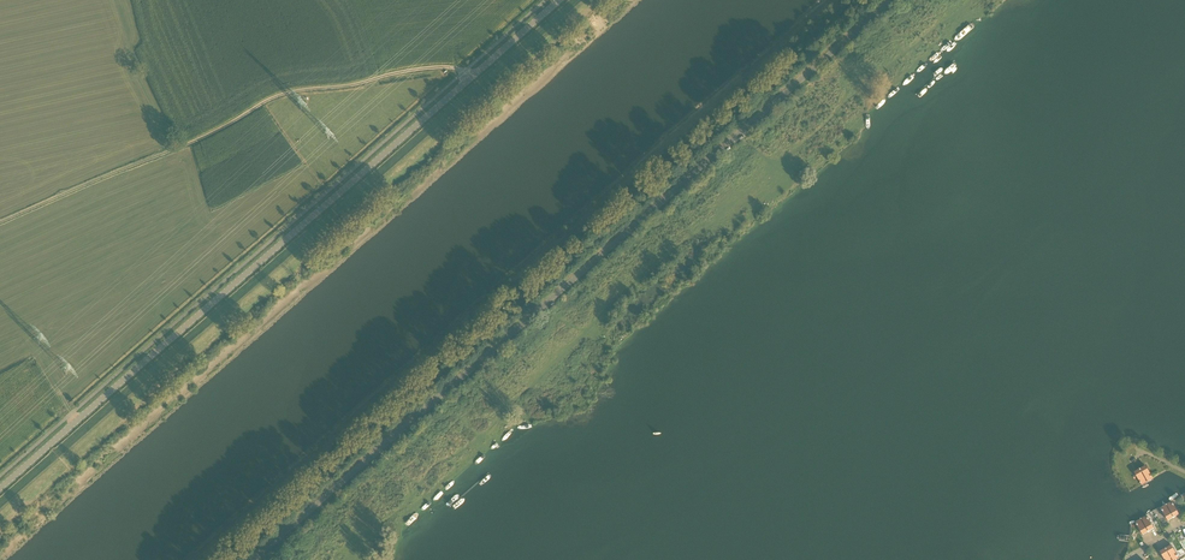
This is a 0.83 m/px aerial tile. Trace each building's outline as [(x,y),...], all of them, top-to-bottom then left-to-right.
[(1145,466),(1138,470),(1145,483),(1152,479),(1145,466)] [(1145,483),(1138,470),(1130,474),(1137,487),(1145,483)] [(1171,503),(1164,507),(1171,520),(1178,516),(1171,503)] [(1164,507),(1157,511),(1164,524),(1171,520),(1164,507)] [(1144,517),(1137,521),(1144,533),(1151,529),(1144,517)] [(1137,521),(1130,524),(1137,537),(1144,533),(1137,521)] [(1162,550),(1167,559),(1174,559),(1176,559),(1169,546),(1162,550)] [(1155,554),(1158,559),(1167,559),(1162,550),(1155,554)]
